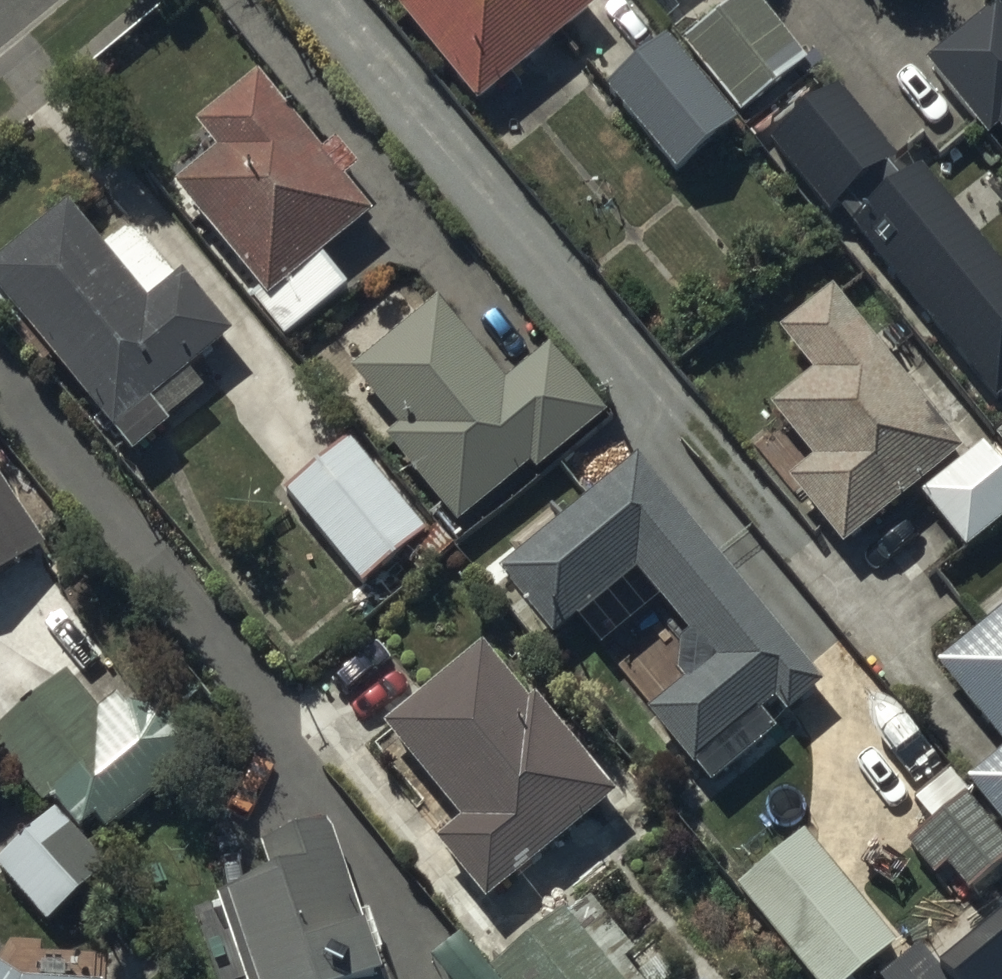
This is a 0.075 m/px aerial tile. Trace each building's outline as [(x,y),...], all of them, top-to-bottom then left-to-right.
[(394,1),(472,96),(589,0),(396,0),(394,1)] [(760,0),(728,0),(680,37),(738,111),(805,59),(760,0)] [(997,9),(925,68),(989,146),(1001,136),(1001,137),(1001,14),(997,9)] [(734,118),(664,32),(603,81),(673,167),(734,118)] [(318,148),(251,67),(190,117),(214,147),(173,180),(258,284),(249,291),(284,334),(344,285),(318,253),(370,211),(340,175),(355,163),(333,136),(318,148)] [(900,166),(840,93),(773,145),(830,218),(900,166)] [(856,228),(1000,404),(1001,402),(1001,265),(926,171),(856,228)] [(0,248),(0,285),(129,450),(166,421),(163,416),(199,388),(181,365),(229,328),(180,266),(143,295),(67,197),(0,248)] [(605,407),(547,338),(500,377),(433,297),(350,366),(397,423),(384,433),(455,518),(529,457),(535,465),(605,407)] [(967,460),(834,297),(782,339),(817,382),(774,416),(819,470),(792,492),(847,558),(967,460)] [(425,527),(345,434),(282,488),(361,579),(397,549),(419,574),(455,544),(433,519),(425,527)] [(985,451),(926,500),(971,554),(1001,529),(1001,472),(985,451)] [(820,676),(633,453),(494,568),(547,631),(630,561),(711,658),(648,711),(704,778),(773,721),(761,707),(772,698),(780,709),(820,676)] [(0,481),(0,568),(40,542),(0,481)] [(974,606),(985,618),(934,660),(1001,741),(1001,583),(974,606)] [(528,694),(480,637),(380,723),(459,814),(432,837),(482,895),(610,786),(530,693),(528,694)] [(0,723),(0,750),(41,801),(50,793),(76,824),(92,811),(106,827),(199,753),(145,687),(125,703),(116,692),(97,707),(67,669),(0,723)] [(963,775),(1001,822),(1001,743),(963,775)] [(946,763),(910,792),(930,817),(905,837),(931,870),(944,860),(966,887),(1001,859),(1001,833),(946,763)] [(0,852),(0,870),(63,942),(126,887),(53,805),(0,852)] [(326,816),(260,838),(270,869),(212,888),(242,978),(378,978),(373,963),(385,958),(366,902),(356,905),(326,816)] [(798,827),(731,883),(811,978),(851,978),(848,976),(892,940),(798,827)] [(564,908),(489,965),(500,978),(638,978),(621,956),(608,966),(564,908)] [(458,931),(429,953),(449,978),(496,978),(458,931)] [(18,977),(0,966),(0,978),(89,978),(90,966),(34,964),(33,977),(18,977)]
